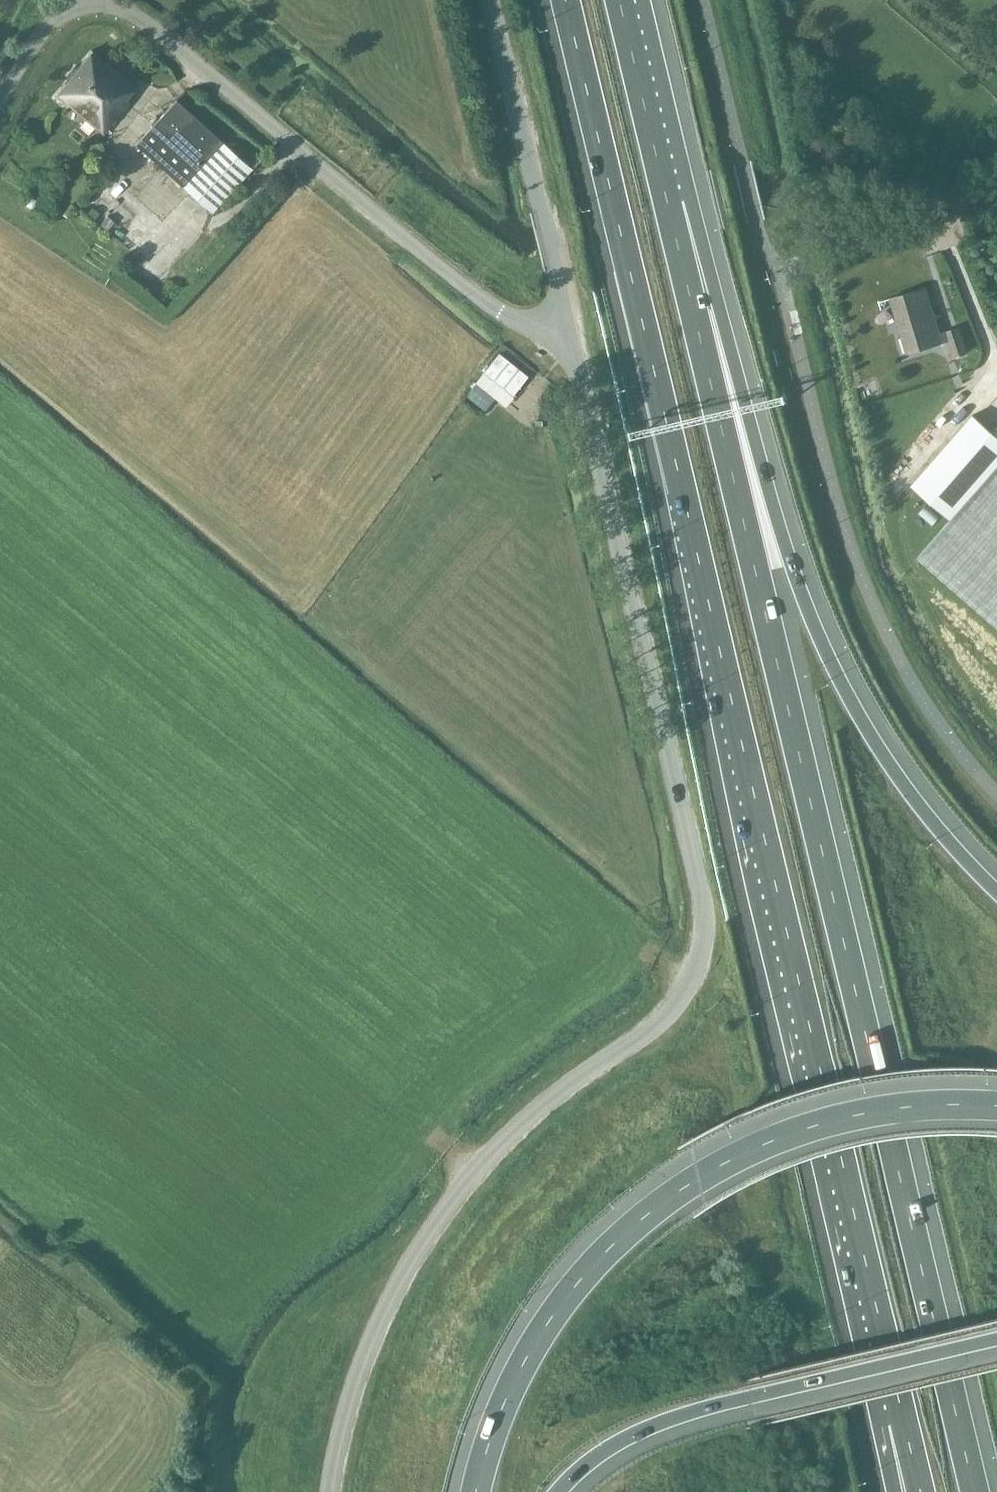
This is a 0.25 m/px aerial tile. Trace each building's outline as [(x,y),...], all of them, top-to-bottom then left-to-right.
[(127,100),(137,88),(92,49),(54,98),(67,109),(70,105),(105,134),(130,102),(127,100)] [(212,213),(252,169),(223,142),(177,100),(137,144),(212,213)] [(925,288),(894,297),(900,316),(896,317),(907,353),(941,343),(945,354),(952,352),(953,356),(967,352),(959,327),(939,334),(925,288)] [(499,353),(484,373),(513,395),(528,376),(499,353)] [(910,485),(950,519),(951,520),(919,557),(996,625),(996,428),(993,432),(983,423),(972,414),(910,485)]
